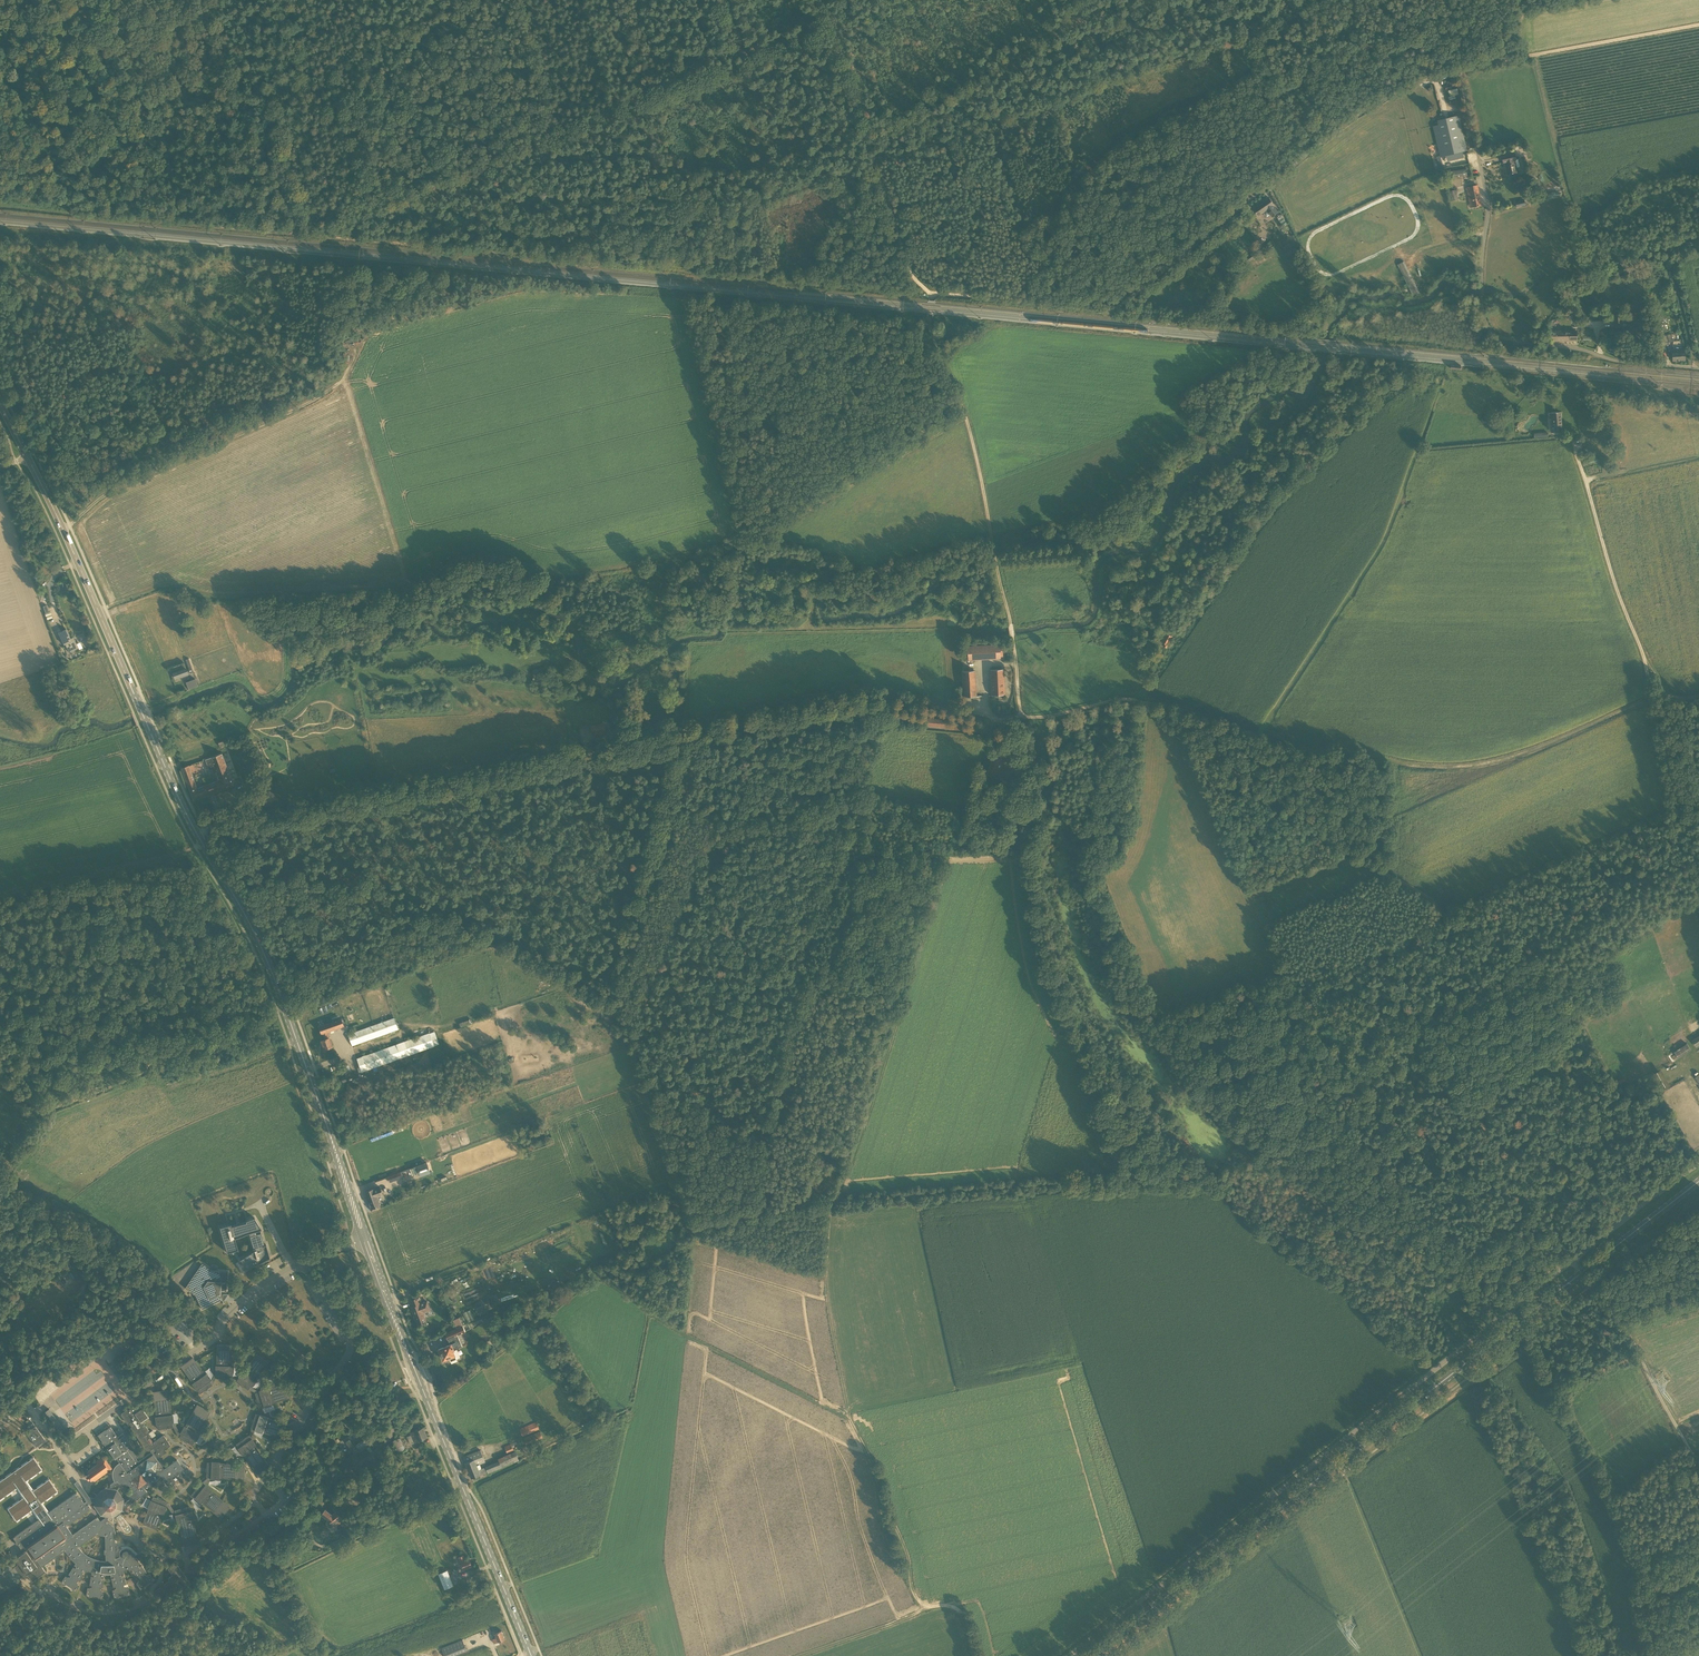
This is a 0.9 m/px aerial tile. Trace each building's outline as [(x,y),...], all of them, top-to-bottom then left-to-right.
[(1432,126),(1439,156),(1440,157),(1463,151),(1454,116),(1437,121),(1438,125),(1432,126)] [(1517,159),(1516,153),(1502,156),(1503,162),(1505,162),(1508,174),(1517,172),(1516,167),(1520,167),(1518,159),(1517,159)] [(1466,169),(1452,171),(1453,177),(1467,175),(1466,169)] [(1473,207),(1482,205),(1478,185),(1466,187),(1468,194),(1471,193),(1473,207)] [(1449,191),(1451,201),(1458,199),(1457,192),(1459,192),(1458,189),(1453,190),(1449,191)] [(1555,191),(1541,193),(1542,200),(1556,198),(1555,191)] [(1269,214),(1270,213),(1272,217),(1279,213),(1275,206),(1270,198),(1253,209),(1258,216),(1267,210),(1269,214)] [(1247,263),(1249,262),(1257,256),(1255,252),(1245,259),(1247,263)] [(1413,294),(1420,291),(1404,259),(1397,263),(1413,294)] [(1626,313),(1621,313),(1614,314),(1613,314),(1615,327),(1627,326),(1626,313)] [(1552,341),(1577,340),(1577,330),(1552,330),(1552,341)] [(1673,361),(1686,360),(1685,351),(1672,351),(1673,361)] [(1562,425),(1561,412),(1548,413),(1549,419),(1553,419),(1554,426),(1555,426),(1555,428),(1551,428),(1552,433),(1555,432),(1562,432),(1561,425),(1562,425)] [(72,641),(66,630),(58,634),(64,645),(65,644),(69,653),(78,648),(74,640),(72,641)] [(1160,637),(1158,641),(1160,642),(1159,644),(1162,645),(1166,648),(1167,648),(1173,636),(1172,636),(1166,633),(1165,632),(1162,638),(1160,637)] [(968,660),(1001,658),(1000,644),(967,646),(968,660)] [(175,678),(188,673),(186,669),(173,673),(175,678)] [(991,669),(992,695),(1004,695),(1003,669),(991,669)] [(964,697),(977,696),(975,670),(962,671),(964,697)] [(186,682),(188,689),(198,686),(195,679),(186,682)] [(945,719),(928,718),(927,726),(945,727),(945,719)] [(603,723),(590,726),(592,736),(605,733),(603,723)] [(211,757),(219,780),(197,788),(189,765),(182,768),(194,800),(234,785),(222,753),(211,757)] [(994,755),(987,770),(994,774),(1002,759),(994,755)] [(247,793),(255,791),(252,784),(245,786),(247,793)] [(352,1045),(398,1029),(394,1018),(348,1034),(352,1045)] [(329,1036),(328,1032),(344,1026),(342,1019),(320,1026),(322,1033),(323,1033),(325,1039),(322,1040),(323,1045),(324,1048),(324,1047),(325,1049),(333,1046),(330,1036),(329,1036)] [(439,1044),(435,1031),(430,1033),(430,1032),(357,1058),(362,1071),(435,1046),(434,1045),(439,1044)] [(1678,1058),(1691,1049),(1687,1043),(1674,1052),(1678,1058)] [(390,1182),(399,1179),(397,1173),(388,1176),(390,1182)] [(372,1208),(380,1205),(377,1196),(383,1194),(380,1186),(365,1192),(372,1208)] [(269,1257),(269,1254),(266,1244),(264,1244),(261,1232),(260,1232),(256,1233),(255,1231),(261,1229),(254,1217),(245,1220),(246,1222),(231,1226),(230,1224),(220,1227),(219,1227),(227,1252),(237,1249),(238,1249),(234,1237),(249,1232),(253,1248),(253,1250),(251,1252),(240,1259),(241,1259),(246,1268),(246,1269),(257,1262),(258,1263),(267,1258),(269,1257)] [(229,1294),(229,1293),(226,1293),(228,1271),(212,1270),(202,1263),(185,1288),(195,1295),(202,1309),(222,1299),(223,1302),(223,1300),(227,1294),(229,1294)] [(494,1275),(492,1272),(489,1273),(488,1269),(483,1270),(486,1278),(494,1275)] [(467,1303),(479,1298),(477,1294),(485,1291),(483,1286),(463,1293),(467,1303)] [(420,1306),(419,1304),(420,1304),(418,1297),(411,1300),(414,1306),(411,1307),(418,1325),(426,1322),(422,1313),(429,1310),(426,1303),(420,1306)] [(478,1313),(492,1307),(487,1297),(473,1303),(478,1313)] [(514,1326),(509,1316),(504,1319),(503,1318),(497,1321),(502,1332),(514,1326)] [(453,1319),(457,1328),(463,1325),(459,1317),(453,1319)] [(453,1330),(450,1331),(445,1333),(450,1344),(438,1349),(441,1355),(443,1360),(449,1358),(451,1361),(457,1359),(453,1350),(454,1350),(453,1348),(458,1346),(458,1347),(462,1346),(459,1340),(457,1335),(466,1331),(463,1325),(457,1328),(453,1330)] [(499,1340),(495,1341),(496,1345),(499,1345),(499,1346),(505,1344),(509,1341),(506,1337),(504,1339),(499,1340)] [(215,1374),(216,1374),(216,1377),(216,1378),(231,1378),(231,1374),(232,1374),(233,1365),(231,1365),(231,1349),(217,1349),(217,1365),(215,1365),(215,1374)] [(238,1376),(239,1377),(237,1380),(241,1384),(240,1385),(243,1387),(244,1386),(248,1389),(251,1386),(252,1387),(257,1380),(256,1379),(266,1366),(254,1357),(244,1370),(243,1369),(238,1376)] [(196,1390),(198,1390),(200,1393),(212,1384),(210,1382),(209,1381),(211,1380),(206,1373),(205,1374),(195,1361),(183,1370),(193,1383),(191,1383),(196,1390)] [(267,1388),(259,1390),(259,1391),(256,1393),(257,1398),(256,1399),(257,1402),(258,1401),(260,1407),(264,1405),(264,1407),(272,1404),(272,1403),(287,1398),(283,1384),(268,1389),(267,1388)] [(157,1425),(158,1429),(172,1427),(172,1423),(173,1423),(172,1414),(171,1414),(169,1398),(154,1400),(156,1416),(155,1416),(156,1425),(157,1425)] [(217,1402),(219,1416),(225,1415),(224,1401),(217,1402)] [(116,1458),(120,1463),(118,1464),(116,1466),(115,1469),(114,1471),(114,1474),(114,1477),(116,1480),(110,1484),(110,1489),(107,1489),(104,1490),(101,1491),(99,1493),(97,1495),(96,1498),(92,1498),(84,1503),(77,1492),(56,1507),(55,1506),(54,1506),(53,1507),(36,1483),(32,1486),(31,1485),(29,1484),(27,1484),(25,1486),(24,1487),(24,1489),(25,1491),(21,1494),(38,1517),(37,1518),(37,1519),(37,1520),(13,1537),(21,1548),(24,1546),(25,1548),(28,1547),(29,1549),(15,1559),(18,1563),(12,1568),(10,1564),(0,1571),(0,1574),(0,1592),(9,1586),(10,1588),(11,1588),(22,1581),(18,1576),(22,1573),(25,1578),(28,1576),(31,1582),(32,1582),(31,1581),(45,1572),(46,1572),(42,1566),(65,1550),(70,1558),(73,1561),(76,1563),(74,1565),(76,1566),(75,1568),(73,1567),(69,1574),(71,1575),(69,1577),(68,1576),(67,1577),(65,1576),(61,1582),(65,1585),(66,1584),(72,1588),(72,1589),(75,1591),(79,1585),(77,1583),(78,1582),(76,1582),(78,1580),(80,1581),(84,1574),(82,1573),(83,1571),(85,1572),(87,1570),(89,1571),(92,1572),(91,1574),(94,1575),(93,1577),(91,1576),(90,1585),(92,1585),(92,1587),(90,1587),(90,1588),(87,1588),(86,1595),(91,1596),(91,1595),(98,1596),(98,1597),(102,1598),(104,1591),(101,1590),(101,1589),(100,1589),(100,1587),(103,1587),(104,1579),(102,1578),(102,1576),(104,1576),(105,1574),(107,1575),(110,1574),(111,1576),(113,1576),(114,1578),(111,1578),(113,1587),(116,1586),(116,1588),(115,1589),(115,1590),(112,1590),(114,1598),(118,1597),(118,1596),(125,1594),(126,1595),(130,1594),(128,1587),(126,1587),(126,1586),(124,1586),(124,1584),(126,1584),(124,1576),(122,1576),(121,1574),(124,1573),(123,1571),(126,1571),(128,1569),(130,1571),(131,1569),(133,1571),(131,1573),(136,1579),(138,1578),(139,1580),(138,1581),(138,1582),(136,1583),(141,1589),(144,1587),(144,1586),(150,1581),(150,1582),(154,1580),(150,1574),(148,1575),(147,1574),(146,1575),(145,1573),(146,1572),(142,1565),(140,1566),(138,1565),(140,1563),(136,1557),(135,1558),(134,1556),(136,1554),(131,1549),(122,1548),(120,1557),(115,1558),(114,1526),(109,1522),(108,1522),(108,1520),(108,1519),(108,1516),(109,1516),(111,1516),(112,1515),(113,1515),(115,1514),(117,1513),(119,1511),(120,1509),(121,1509),(121,1508),(122,1506),(126,1507),(147,1492),(145,1490),(163,1477),(164,1479),(163,1480),(165,1483),(169,1484),(172,1482),(173,1483),(175,1481),(178,1480),(180,1478),(180,1479),(183,1477),(184,1473),(182,1470),(181,1470),(179,1468),(177,1470),(173,1464),(171,1464),(165,1468),(158,1457),(164,1453),(165,1449),(170,1446),(170,1444),(163,1435),(156,1440),(153,1442),(150,1438),(152,1436),(149,1432),(149,1430),(143,1422),(149,1418),(141,1406),(135,1411),(132,1407),(128,1410),(131,1415),(129,1417),(129,1419),(131,1422),(129,1423),(132,1427),(130,1428),(146,1450),(149,1451),(150,1450),(151,1452),(138,1462),(135,1458),(139,1455),(132,1446),(123,1433),(119,1435),(118,1433),(116,1435),(111,1427),(103,1432),(95,1437),(99,1443),(102,1441),(103,1443),(104,1443),(115,1459),(116,1458)] [(181,1434),(179,1437),(192,1444),(194,1441),(195,1441),(199,1434),(198,1433),(206,1419),(193,1412),(185,1426),(184,1425),(180,1433),(181,1434)] [(279,1437),(283,1423),(268,1418),(269,1416),(260,1414),(260,1415),(256,1414),(254,1419),(253,1419),(252,1422),(253,1422),(251,1428),(255,1429),(255,1430),(263,1433),(263,1432),(279,1437)] [(296,1419),(293,1417),(291,1416),(290,1416),(289,1417),(287,1420),(286,1421),(287,1423),(292,1426),(293,1426),(297,1420),(296,1419)] [(519,1429),(522,1435),(539,1429),(536,1422),(519,1429)] [(175,1423),(172,1423),(172,1427),(173,1426),(177,1436),(179,1437),(181,1434),(180,1434),(175,1423)] [(35,1426),(26,1432),(36,1446),(45,1440),(35,1426)] [(411,1434),(414,1442),(418,1440),(427,1437),(423,1427),(410,1432),(411,1434)] [(361,1450),(368,1444),(369,1445),(369,1446),(377,1440),(377,1439),(376,1440),(372,1434),(368,1437),(368,1436),(366,1438),(364,1435),(364,1434),(364,1433),(364,1432),(364,1431),(363,1430),(362,1429),(361,1429),(361,1428),(360,1428),(359,1428),(358,1428),(358,1429),(357,1429),(356,1429),(356,1430),(355,1430),(355,1431),(355,1432),(354,1432),(354,1433),(354,1434),(355,1434),(355,1435),(355,1436),(356,1437),(357,1437),(357,1438),(358,1438),(359,1438),(360,1438),(362,1441),(356,1445),(353,1441),(351,1442),(349,1439),(346,1442),(355,1453),(360,1449),(361,1450)] [(540,1431),(523,1438),(526,1444),(542,1437),(540,1431)] [(334,1437),(331,1433),(328,1436),(333,1443),(337,1441),(334,1437)] [(253,1467),(265,1459),(255,1446),(257,1445),(252,1438),(250,1439),(248,1436),(243,1439),(242,1438),(240,1439),(241,1441),(236,1444),(239,1447),(237,1448),(242,1455),(244,1454),(253,1467)] [(399,1454),(406,1450),(400,1437),(393,1441),(399,1454)] [(28,1448),(31,1446),(25,1438),(22,1440),(28,1448)] [(507,1453),(514,1450),(511,1443),(504,1446),(507,1453)] [(471,1478),(486,1472),(484,1468),(479,1470),(477,1465),(485,1461),(484,1460),(482,1454),(481,1450),(463,1457),(471,1478)] [(102,1460),(100,1458),(95,1461),(97,1464),(88,1471),(88,1472),(87,1473),(88,1474),(87,1475),(91,1480),(92,1479),(93,1480),(94,1479),(95,1480),(112,1468),(105,1458),(102,1460)] [(219,1478),(235,1478),(236,1464),(220,1463),(220,1462),(211,1461),(211,1463),(207,1462),(207,1468),(205,1468),(205,1471),(207,1471),(206,1477),(211,1477),(210,1479),(219,1479),(219,1478)] [(498,1468),(496,1463),(486,1467),(488,1472),(498,1468)] [(214,1512),(223,1501),(211,1491),(212,1490),(205,1484),(204,1485),(201,1483),(197,1487),(196,1486),(194,1489),(195,1490),(192,1494),(195,1497),(194,1498),(201,1503),(202,1502),(214,1512)] [(149,1508),(143,1523),(156,1529),(162,1514),(163,1514),(167,1506),(165,1506),(165,1505),(167,1502),(153,1497),(152,1500),(150,1500),(147,1508),(149,1508)] [(167,1502),(165,1505),(167,1506),(173,1514),(176,1513),(175,1511),(174,1511),(169,1503),(167,1502)] [(182,1538),(196,1534),(192,1519),(194,1518),(192,1510),(190,1510),(189,1506),(175,1510),(176,1514),(175,1515),(177,1523),(178,1522),(182,1538)] [(332,1515),(325,1509),(322,1514),(328,1519),(326,1521),(326,1523),(329,1527),(331,1527),(334,1525),(335,1526),(343,1520),(336,1512),(332,1515)] [(361,1510),(358,1514),(366,1523),(370,1520),(361,1510)] [(465,1560),(463,1555),(459,1557),(461,1561),(461,1562),(464,1569),(472,1566),(469,1558),(465,1560)] [(447,1588),(455,1585),(448,1569),(441,1573),(447,1588)] [(494,1643),(505,1639),(501,1630),(495,1633),(496,1637),(493,1639),(494,1643)] [(446,1655),(452,1655),(468,1650),(464,1640),(443,1648),(446,1655)]
